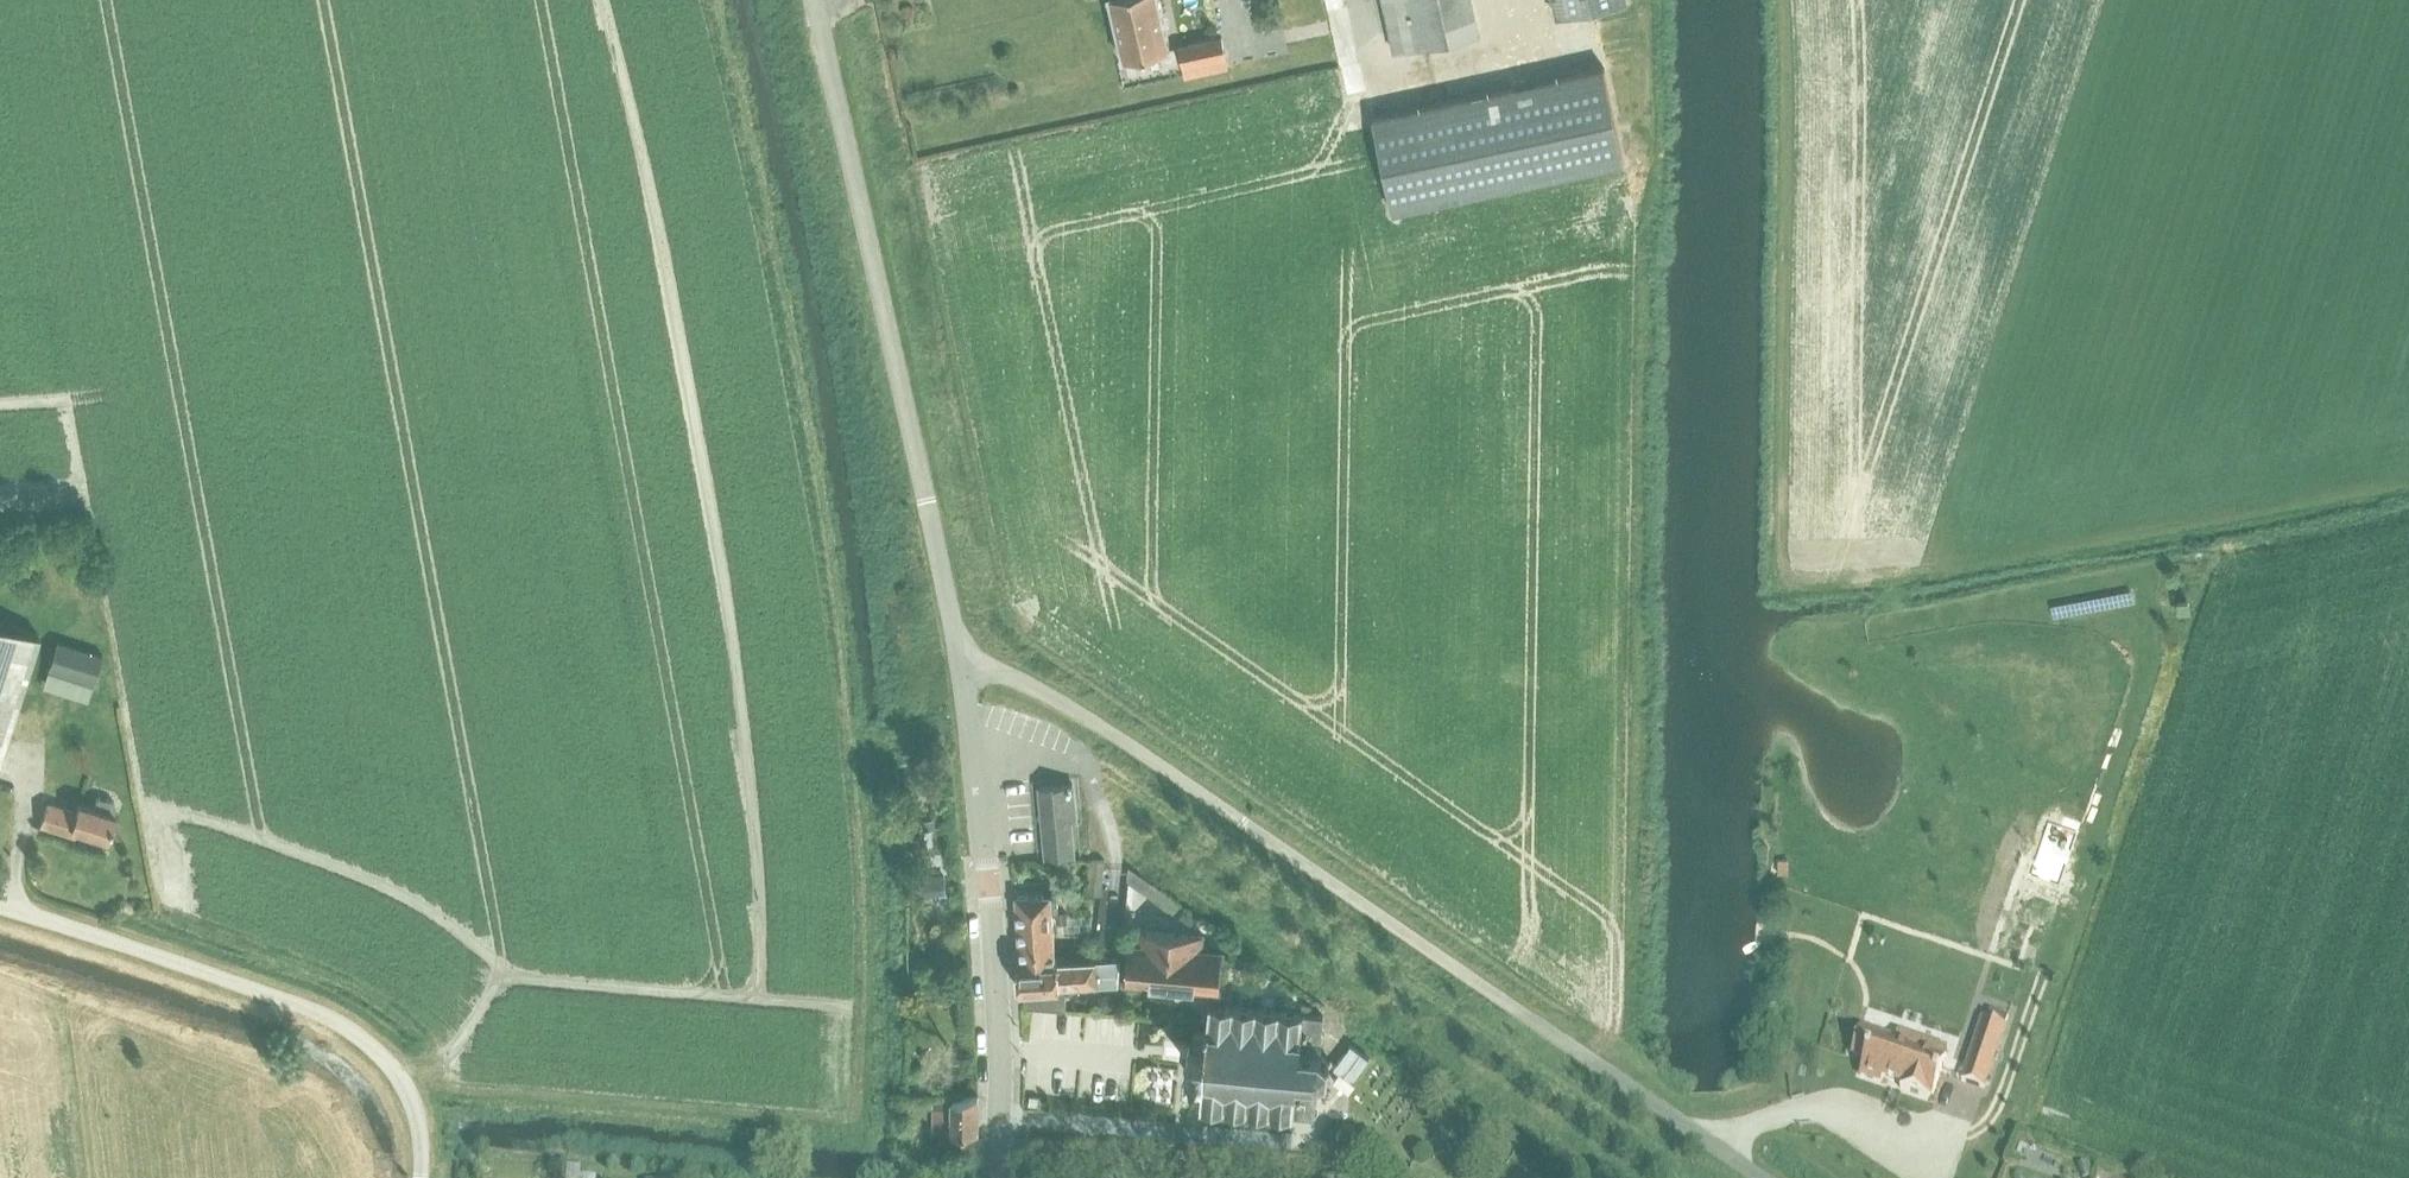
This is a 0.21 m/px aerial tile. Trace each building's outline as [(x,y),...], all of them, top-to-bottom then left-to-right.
[(1123,58),(1170,48),(1160,0),(1110,0),(1123,58)] [(1394,51),(1481,32),(1474,0),(1383,0),(1394,51)] [(1557,16),(1627,1),(1627,0),(1554,0),(1557,16)] [(1180,45),(1185,75),(1228,67),(1222,36),(1180,45)] [(1373,118),(1393,211),(1625,160),(1605,68),(1373,118)] [(40,635),(0,622),(0,759),(40,635)] [(42,687),(88,702),(103,654),(57,640),(42,687)] [(1040,786),(1047,854),(1074,851),(1071,820),(1076,819),(1073,783),(1040,786)] [(77,829),(108,838),(115,814),(113,814),(116,805),(115,801),(99,797),(96,798),(94,808),(78,803),(76,811),(47,802),(40,824),(75,835),(77,829)] [(2078,831),(2048,821),(2030,875),(2060,884),(2078,831)] [(1088,891),(1102,892),(1105,860),(1091,859),(1088,891)] [(1130,869),(1129,881),(1174,912),(1180,902),(1137,872),(1130,869)] [(1016,894),(1018,927),(1055,925),(1053,892),(1016,894)] [(1018,927),(1020,962),(1057,960),(1055,925),(1018,927)] [(1128,983),(1220,990),(1224,950),(1202,948),(1203,935),(1142,930),(1141,943),(1131,942),(1128,983)] [(1020,962),(1019,962),(1019,984),(1024,988),(1025,1005),(1067,1008),(1065,986),(1100,984),(1100,983),(1098,958),(1057,960),(1020,962)] [(1331,1074),(1332,1059),(1321,1050),(1325,1014),(1209,1003),(1206,1031),(1195,1030),(1193,1044),(1190,1044),(1189,1065),(1192,1065),(1191,1082),(1202,1083),(1199,1107),(1272,1113),(1271,1117),(1301,1120),(1301,1114),(1316,1115),(1319,1081),(1331,1074)] [(1983,1018),(1961,1081),(1984,1089),(2006,1025),(1983,1018)] [(1866,1058),(1860,1075),(1882,1082),(1883,1078),(1902,1084),(1900,1088),(1929,1098),(1931,1094),(1934,1095),(1947,1058),(1915,1047),(1917,1040),(1898,1033),(1896,1040),(1874,1033),(1866,1058)] [(954,1132),(978,1132),(979,1097),(954,1096),(954,1132)]
